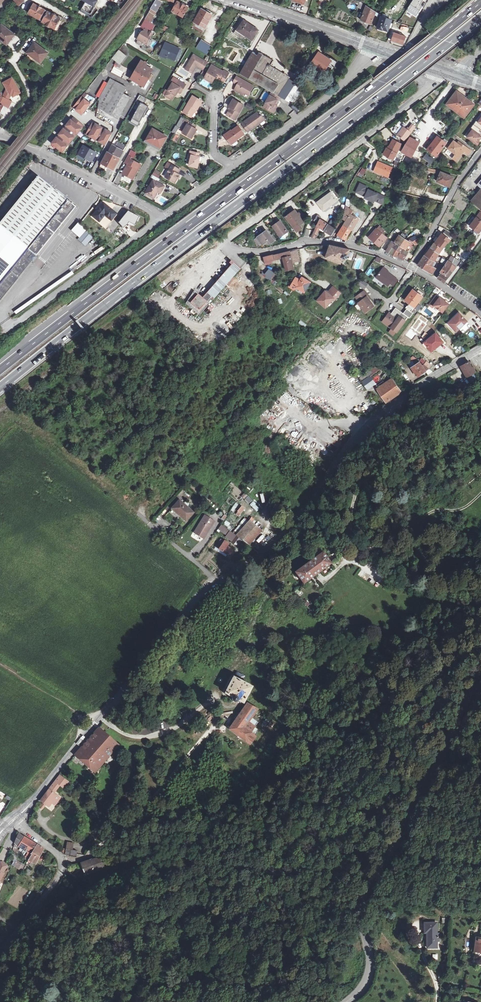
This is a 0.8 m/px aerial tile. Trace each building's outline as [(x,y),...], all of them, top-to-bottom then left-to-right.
[(150,23),(151,23),(153,20),(151,18),(161,2),(160,2),(157,0),(156,0),(150,10),(150,11),(150,12),(151,13),(150,14),(147,15),(144,20),(150,23)] [(378,17),(379,18),(381,15),(363,3),(359,1),(358,0),(350,0),(358,5),(357,6),(365,11),(362,20),(371,23),(374,16),(375,15),(378,17)] [(407,10),(417,16),(422,8),(420,7),(424,0),(414,0),(407,10)] [(182,4),(182,3),(178,1),(172,11),(183,17),(188,8),(184,5),(182,4)] [(81,11),(92,17),(96,9),(84,3),(81,11)] [(61,19),(50,12),(45,9),(34,4),(29,13),(40,20),(39,22),(42,24),(43,23),(44,22),(49,25),(56,29),(61,19)] [(206,12),(206,11),(202,9),(193,23),(204,29),(212,16),(206,12)] [(51,11),(50,12),(61,19),(56,29),(49,25),(48,26),(48,27),(56,31),(63,18),(51,11)] [(387,16),(384,14),(383,17),(382,17),(378,30),(387,33),(390,27),(391,27),(392,24),(391,24),(392,20),(386,18),(387,16)] [(150,23),(145,20),(141,27),(145,30),(147,25),(149,26),(151,23),(150,23)] [(243,21),(234,34),(239,38),(241,34),(251,40),(258,31),(243,21)] [(13,35),(1,26),(0,27),(0,38),(2,40),(1,41),(6,45),(13,35)] [(150,32),(149,32),(145,30),(144,32),(142,32),(143,34),(142,36),(140,36),(139,39),(138,39),(139,40),(137,44),(143,47),(145,44),(147,45),(151,36),(152,36),(153,36),(154,36),(154,35),(155,35),(155,34),(155,33),(155,32),(154,31),(153,31),(153,30),(152,30),(151,31),(150,31),(150,32)] [(408,32),(405,31),(404,36),(402,35),(395,33),(393,41),(404,44),(408,32)] [(195,49),(199,51),(206,55),(211,46),(201,40),(195,49)] [(175,60),(179,49),(165,43),(161,54),(175,60)] [(48,54),(35,45),(30,52),(37,59),(37,60),(41,63),(48,54)] [(233,49),(226,60),(233,64),(239,53),(233,49)] [(128,56),(121,50),(114,59),(122,64),(128,56)] [(238,73),(248,79),(262,55),(259,53),(257,56),(255,60),(249,57),(243,68),(241,68),(238,73)] [(319,54),(311,65),(322,72),(330,61),(319,54)] [(197,66),(203,70),(208,63),(194,55),(185,69),(192,73),(197,66)] [(262,55),(248,79),(252,81),(265,89),(272,93),(278,96),(288,80),(290,78),(270,66),(273,61),(262,55)] [(145,64),(141,61),(135,71),(136,71),(134,74),(131,79),(144,86),(150,76),(148,75),(151,69),(145,65),(145,64)] [(222,73),(223,72),(212,66),(204,79),(211,83),(215,78),(217,79),(219,76),(222,77),(220,81),(224,83),(228,76),(222,73)] [(13,96),(20,92),(12,77),(3,82),(6,88),(2,96),(9,99),(10,95),(9,92),(11,92),(13,96)] [(240,91),(244,93),(248,96),(253,88),(249,86),(250,84),(236,77),(233,83),(237,85),(234,90),(239,93),(240,91)] [(106,89),(100,100),(100,101),(99,107),(107,112),(106,114),(113,118),(116,117),(119,119),(131,98),(124,94),(127,88),(111,79),(106,89)] [(288,80),(278,96),(280,97),(288,102),(298,87),(288,80)] [(174,94),(175,95),(176,95),(178,92),(180,88),(183,89),(185,85),(178,81),(176,85),(173,83),(165,95),(171,99),(174,94)] [(87,99),(89,96),(83,92),(73,108),(83,115),(91,102),(87,99)] [(272,93),(266,103),(268,104),(266,109),(273,112),(277,106),(274,105),(277,100),(278,100),(280,97),(278,96),(272,93)] [(0,94),(0,109),(1,110),(4,105),(8,108),(12,100),(9,99),(2,96),(0,94)] [(446,105),(455,112),(465,99),(461,96),(460,98),(455,94),(446,105)] [(196,109),(197,109),(202,101),(192,96),(183,112),(191,117),(194,112),(196,109)] [(244,105),(233,99),(229,108),(230,109),(227,115),(235,120),(244,105)] [(462,118),(471,107),(467,103),(468,101),(465,99),(455,112),(462,118)] [(138,125),(149,106),(141,102),(130,121),(138,125)] [(247,132),(257,124),(257,123),(263,118),(260,115),(259,115),(257,113),(241,124),(247,132)] [(64,126),(76,136),(85,125),(72,116),(64,126)] [(172,132),(175,134),(185,118),(185,117),(182,116),(172,132)] [(475,145),(478,141),(480,138),(478,137),(480,133),(480,118),(477,123),(475,122),(469,130),(471,132),(466,138),(475,145)] [(195,128),(197,124),(189,120),(182,133),(192,138),(197,129),(195,128)] [(98,140),(103,125),(91,121),(86,135),(98,140)] [(404,142),(414,128),(411,125),(407,131),(403,128),(397,136),(404,142)] [(238,126),(225,135),(231,143),(244,134),(238,126)] [(50,143),(62,153),(76,137),(64,127),(50,143)] [(98,141),(106,145),(113,132),(105,128),(98,141)] [(153,128),(146,139),(161,147),(167,137),(153,128)] [(445,144),(441,141),(437,137),(427,150),(435,157),(445,144)] [(408,140),(404,144),(415,149),(418,143),(408,138),(408,139),(408,140)] [(382,155),(393,161),(394,160),(399,151),(402,145),(392,140),(390,144),(388,148),(388,147),(387,149),(386,149),(382,155)] [(454,155),(453,156),(457,159),(458,157),(461,155),(459,153),(460,151),(462,153),(467,156),(470,152),(458,143),(456,145),(452,142),(447,149),(454,155)] [(399,151),(394,160),(397,161),(398,159),(401,161),(405,154),(411,157),(415,149),(404,144),(401,152),(399,151)] [(84,145),(80,153),(85,156),(84,157),(87,159),(87,157),(92,160),(97,152),(84,145)] [(108,152),(102,163),(114,169),(124,151),(113,145),(109,153),(108,152)] [(191,155),(189,166),(198,167),(200,157),(198,157),(199,153),(190,152),(190,155),(191,155)] [(128,155),(125,161),(124,162),(128,164),(122,174),(132,179),(141,164),(131,159),(132,158),(128,155)] [(391,168),(377,163),(373,172),(387,178),(391,168)] [(172,165),(169,169),(165,177),(175,182),(179,175),(177,174),(180,170),(172,165)] [(362,178),(366,170),(362,168),(357,175),(362,178)] [(158,181),(162,172),(155,169),(151,177),(158,181)] [(449,174),(445,173),(445,175),(440,173),(437,182),(449,187),(452,178),(448,176),(449,174)] [(415,183),(417,185),(420,180),(410,174),(406,184),(412,187),(415,183)] [(0,225),(0,229),(27,250),(36,257),(75,207),(38,177),(0,225)] [(153,179),(145,193),(154,198),(158,191),(160,193),(164,186),(153,179)] [(420,180),(417,185),(423,188),(426,183),(420,180)] [(383,205),(387,196),(359,184),(355,193),(383,205)] [(408,196),(412,187),(406,184),(401,194),(402,195),(403,194),(408,196)] [(436,195),(438,189),(430,185),(427,189),(426,195),(431,196),(430,199),(435,200),(436,195)] [(471,202),(480,210),(480,190),(471,202)] [(330,193),(316,202),(322,211),(336,202),(330,193)] [(104,204),(93,216),(99,222),(105,215),(111,221),(117,215),(104,204)] [(347,220),(343,225),(351,230),(352,230),(353,231),(359,220),(352,215),(354,212),(353,212),(348,209),(346,207),(343,218),(344,219),(345,218),(347,220)] [(290,213),(285,216),(289,222),(296,232),(301,228),(299,226),(303,223),(299,217),(301,216),(295,209),(290,213)] [(480,212),(470,226),(475,230),(476,228),(480,232),(480,231),(480,212)] [(274,224),(271,226),(279,237),(287,232),(279,221),(274,224)] [(85,246),(93,237),(77,223),(71,231),(79,238),(77,240),(85,246)] [(327,233),(331,235),(335,229),(328,225),(325,231),(327,233)] [(338,235),(340,236),(345,239),(351,230),(343,225),(338,235)] [(385,230),(380,225),(376,229),(382,234),(385,230)] [(27,250),(0,229),(0,284),(27,250)] [(376,229),(374,232),(377,235),(373,241),(374,242),(380,247),(387,238),(382,234),(376,229)] [(273,241),(265,230),(261,234),(253,240),(257,245),(260,243),(261,244),(269,243),(273,241)] [(442,249),(449,241),(447,239),(449,237),(443,233),(442,235),(434,244),(442,249)] [(408,242),(415,238),(414,237),(412,238),(411,236),(406,240),(399,237),(395,245),(402,248),(405,250),(408,242)] [(405,250),(402,248),(399,253),(392,249),(389,253),(390,254),(403,260),(411,245),(412,243),(413,245),(420,241),(417,237),(415,238),(408,242),(409,243),(405,250)] [(386,252),(389,253),(392,249),(395,245),(392,243),(391,243),(386,252)] [(432,246),(430,249),(439,254),(442,249),(434,244),(432,246)] [(347,260),(350,250),(331,245),(328,245),(327,246),(329,247),(326,258),(340,265),(343,258),(347,260)] [(425,255),(434,260),(439,254),(430,249),(427,252),(425,255)] [(0,284),(0,301),(31,262),(32,263),(37,258),(36,257),(27,250),(0,284)] [(290,250),(273,254),(274,260),(283,259),(286,270),(294,268),(290,250)] [(291,251),(293,262),(300,261),(298,250),(291,251)] [(421,260),(431,266),(434,260),(425,255),(423,258),(421,260)] [(440,262),(444,265),(450,269),(453,262),(449,260),(443,257),(440,262)] [(460,261),(459,260),(455,258),(453,262),(450,269),(446,276),(441,273),(438,278),(445,283),(460,261)] [(436,268),(431,266),(421,260),(420,262),(418,264),(418,266),(427,271),(432,274),(433,273),(436,269),(435,269),(436,268)] [(240,268),(237,265),(235,264),(232,261),(230,263),(232,264),(202,298),(194,291),(186,303),(199,314),(240,268)] [(260,270),(269,278),(273,273),(264,265),(260,270)] [(440,272),(441,273),(446,276),(450,269),(444,265),(443,266),(444,267),(442,269),(440,272)] [(368,268),(365,274),(369,276),(373,270),(368,268)] [(386,270),(383,268),(376,277),(388,286),(390,283),(393,286),(397,280),(386,271),(386,270)] [(310,282),(302,277),(300,280),(295,278),(290,287),(295,289),(296,288),(301,290),(306,289),(310,282)] [(325,289),(316,300),(327,309),(341,292),(333,285),(327,291),(325,289)] [(275,291),(280,295),(283,291),(278,287),(275,291)] [(409,303),(415,307),(423,296),(416,291),(413,289),(405,300),(409,303)] [(368,308),(372,305),(369,300),(367,297),(368,296),(364,291),(363,292),(356,297),(359,302),(358,303),(364,311),(365,312),(369,310),(368,308)] [(434,306),(443,313),(450,304),(445,301),(440,297),(439,298),(436,296),(430,305),(433,307),(434,306)] [(411,312),(407,309),(404,313),(396,308),(391,314),(392,315),(390,317),(388,315),(383,321),(397,332),(408,317),(410,318),(413,313),(411,312)] [(459,313),(449,323),(456,332),(460,328),(463,333),(470,326),(467,322),(467,321),(464,318),(459,313)] [(436,333),(424,342),(430,351),(442,342),(436,333)] [(466,377),(476,372),(474,367),(472,368),(469,361),(465,364),(460,366),(466,377)] [(420,362),(416,364),(422,373),(426,371),(428,374),(433,371),(428,367),(424,364),(422,365),(420,362)] [(370,375),(380,367),(375,363),(364,371),(365,373),(368,376),(370,375)] [(418,376),(422,373),(416,364),(412,367),(418,376)] [(358,376),(364,372),(359,365),(353,369),(358,376)] [(370,375),(376,382),(380,387),(392,378),(392,377),(380,367),(370,375)] [(368,376),(365,373),(359,378),(362,381),(368,376)] [(367,388),(376,382),(370,375),(368,376),(362,381),(367,388)] [(402,391),(392,378),(380,387),(378,389),(387,401),(389,400),(402,391)] [(315,394),(310,399),(316,405),(321,400),(315,394)] [(244,501),(249,504),(252,500),(247,496),(244,501)] [(180,501),(173,508),(177,512),(179,514),(180,513),(181,514),(180,515),(187,521),(194,513),(180,501)] [(254,501),(250,504),(255,512),(259,510),(254,501)] [(235,514),(239,517),(245,509),(242,506),(235,514)] [(204,516),(194,533),(198,535),(203,539),(213,521),(204,516)] [(241,540),(248,544),(262,530),(253,523),(245,519),(239,527),(240,530),(235,535),(238,538),(241,540)] [(217,528),(227,535),(230,531),(220,524),(217,528)] [(263,538),(267,534),(262,530),(248,544),(259,553),(270,543),(270,542),(269,541),(267,542),(263,538)] [(226,537),(231,541),(233,539),(235,535),(230,531),(227,535),(226,537)] [(218,548),(224,540),(220,538),(215,546),(218,548)] [(229,543),(224,540),(218,548),(218,549),(229,556),(233,550),(227,546),(229,543)] [(405,552),(411,556),(418,546),(414,543),(411,544),(405,552)] [(304,583),(336,560),(334,558),(330,560),(324,552),(296,571),(304,583)] [(238,672),(235,677),(242,681),(245,675),(238,672)] [(242,681),(235,677),(234,677),(226,692),(233,696),(232,697),(232,698),(232,699),(233,699),(233,700),(234,700),(234,701),(235,701),(236,701),(237,701),(237,700),(238,699),(243,701),(252,686),(242,681)] [(253,732),(257,727),(260,722),(252,717),(258,709),(248,702),(231,728),(251,743),(257,735),(253,732)] [(261,724),(265,727),(270,721),(266,718),(261,724)] [(95,771),(119,744),(99,727),(94,733),(81,748),(76,753),(75,754),(95,771)] [(49,787),(54,792),(60,785),(62,786),(67,780),(59,774),(55,780),(49,787)] [(49,787),(41,798),(40,800),(49,806),(52,802),(55,805),(60,797),(54,792),(49,787)] [(14,842),(18,845),(23,836),(21,835),(18,834),(14,842)] [(26,855),(29,857),(31,854),(31,853),(36,844),(28,840),(23,836),(18,845),(28,852),(26,855)] [(39,846),(36,844),(31,853),(31,854),(29,857),(24,867),(21,872),(24,874),(28,867),(30,868),(32,865),(30,864),(31,862),(35,865),(39,858),(37,857),(42,848),(39,846)] [(90,860),(94,872),(104,868),(101,858),(90,860)] [(94,872),(90,860),(89,860),(81,863),(85,875),(94,872)] [(16,863),(15,863),(16,864),(14,868),(20,872),(21,872),(24,867),(16,863)] [(427,935),(426,948),(432,948),(431,951),(436,951),(436,945),(439,945),(439,937),(436,936),(436,926),(425,925),(425,935),(427,935)]
